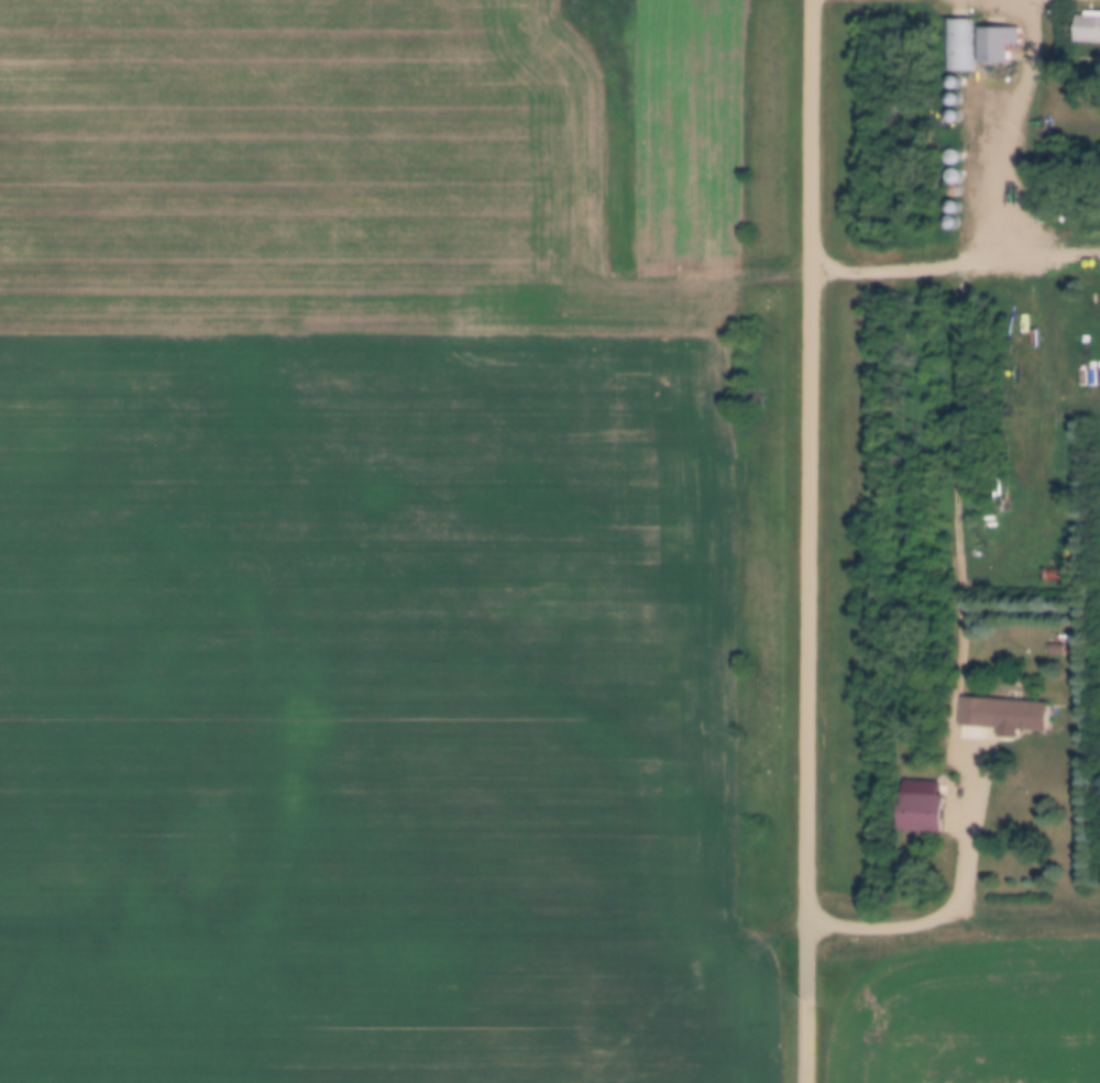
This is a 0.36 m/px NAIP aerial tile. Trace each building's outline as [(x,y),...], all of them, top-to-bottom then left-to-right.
[(1099,44),(1099,15),(1077,15),(1077,44),(1099,44)] [(970,21),(941,21),(941,72),(970,72),(970,21)] [(981,64),(1011,64),(1011,47),(1019,47),(1019,29),(981,29),(981,64)] [(947,152),(946,165),(958,166),(959,153),(947,152)] [(946,177),(952,187),(959,183),(953,173),(946,177)] [(1050,703),(1005,700),(1005,701),(959,698),(957,727),(1048,732),(1050,703)] [(948,796),(902,795),(901,833),(947,834),(948,796)]
